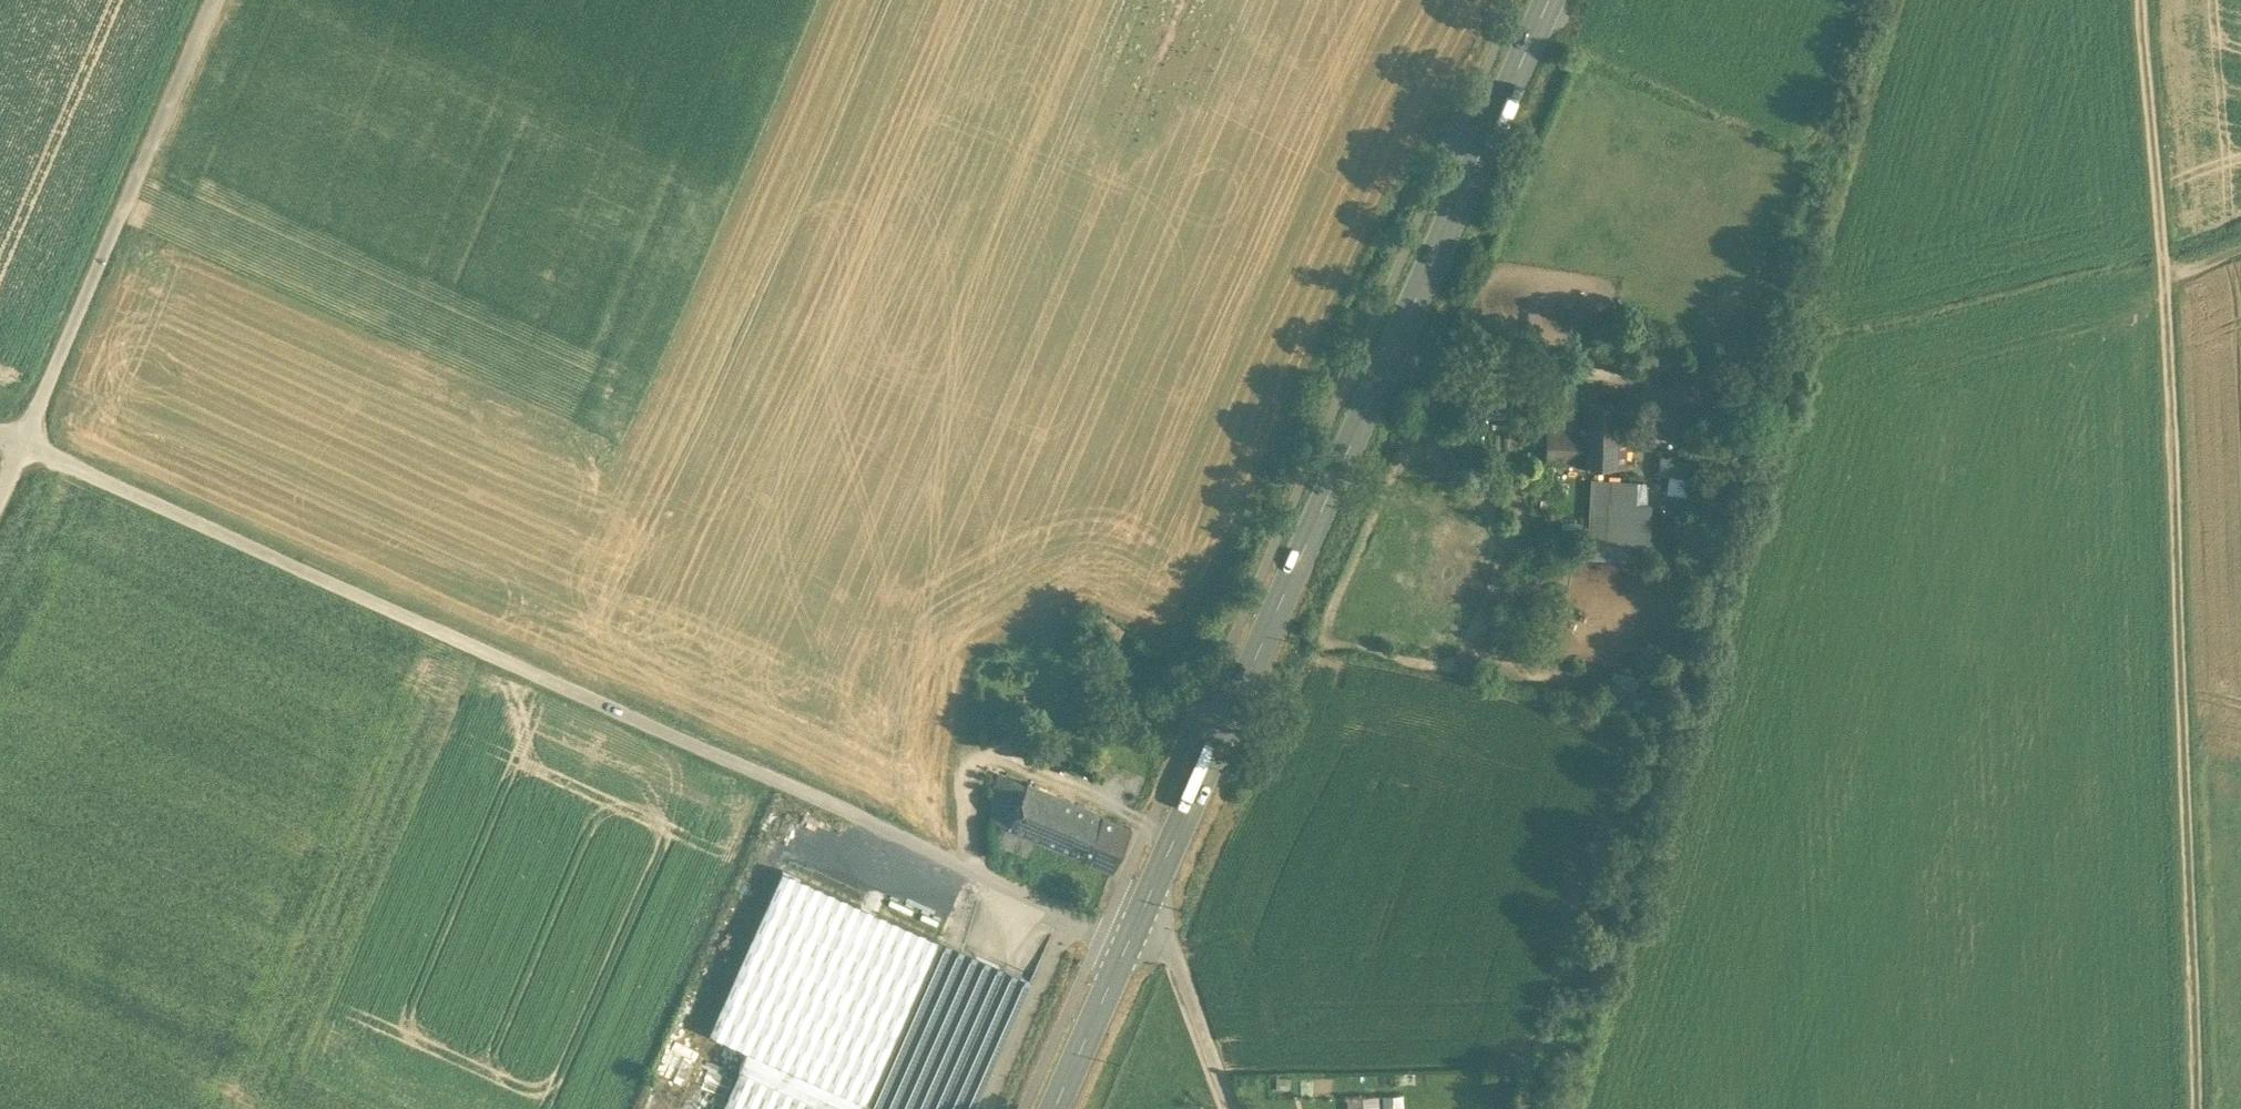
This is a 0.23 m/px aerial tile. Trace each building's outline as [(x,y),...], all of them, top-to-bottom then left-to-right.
[(1642,395),(1588,394),(1587,427),(1554,427),(1553,458),(1641,460),(1642,395)] [(1658,454),(1658,473),(1667,473),(1666,488),(1684,489),(1684,455),(1658,454)] [(1631,473),(1599,472),(1598,530),(1630,531),(1631,473)] [(1604,700),(1632,706),(1640,672),(1611,666),(1604,700)] [(1004,824),(1007,826),(1026,782),(1002,772),(983,815),(1004,824)] [(1130,828),(1026,782),(1007,826),(1034,837),(1111,871),(1130,828)] [(1007,826),(1004,824),(996,841),(1027,854),(1034,837),(1007,826)] [(960,894),(840,841),(748,1048),(869,1101),(941,937),(960,894)] [(941,937),(869,1101),(888,1108),(981,1108),(1038,979),(941,937)] [(687,1070),(695,1048),(676,1041),(668,1063),(687,1070)] [(748,1048),(722,1108),(888,1108),(869,1101),(748,1048)] [(1347,1108),(1379,1108),(1378,1095),(1346,1096),(1347,1108)] [(1385,1095),(1385,1108),(1401,1108),(1400,1095),(1385,1095)]
